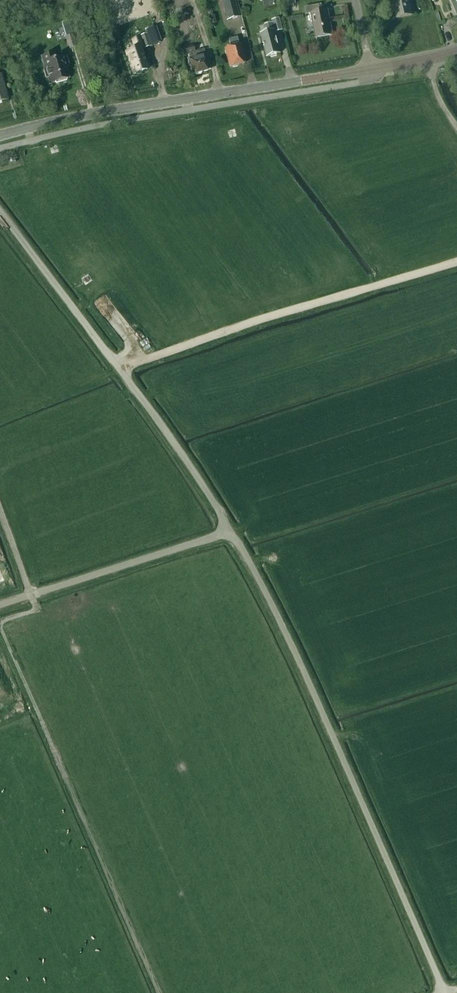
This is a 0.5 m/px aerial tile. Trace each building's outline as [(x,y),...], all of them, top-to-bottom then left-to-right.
[(227,21),(239,18),(234,0),(221,0),(227,21)] [(397,19),(412,16),(409,0),(393,0),(397,19)] [(322,15),(321,9),(320,5),(305,8),(306,15),(311,14),(316,39),(332,36),(328,14),(322,15)] [(68,22),(62,24),(66,37),(70,49),(76,47),(73,36),(68,22)] [(267,57),(280,54),(274,33),(281,30),(279,22),(264,26),(267,34),(261,36),(267,57)] [(144,48),(152,45),(148,34),(140,37),(144,48)] [(230,68),(244,64),(241,52),(242,52),(240,45),(238,45),(236,38),(229,40),(231,47),(225,49),(226,50),(224,51),(226,57),(227,57),(230,68)] [(133,41),(136,50),(127,53),(134,74),(147,69),(140,49),(142,48),(139,39),(133,41)] [(183,49),(185,55),(195,53),(193,46),(183,49)] [(208,63),(206,56),(205,56),(203,50),(197,52),(198,58),(189,60),(190,66),(191,66),(193,75),(209,71),(207,63),(208,63)] [(55,60),(54,54),(42,58),(45,70),(43,71),(46,79),(48,79),(50,85),(68,80),(65,68),(69,67),(67,59),(63,60),(62,58),(55,60)]
